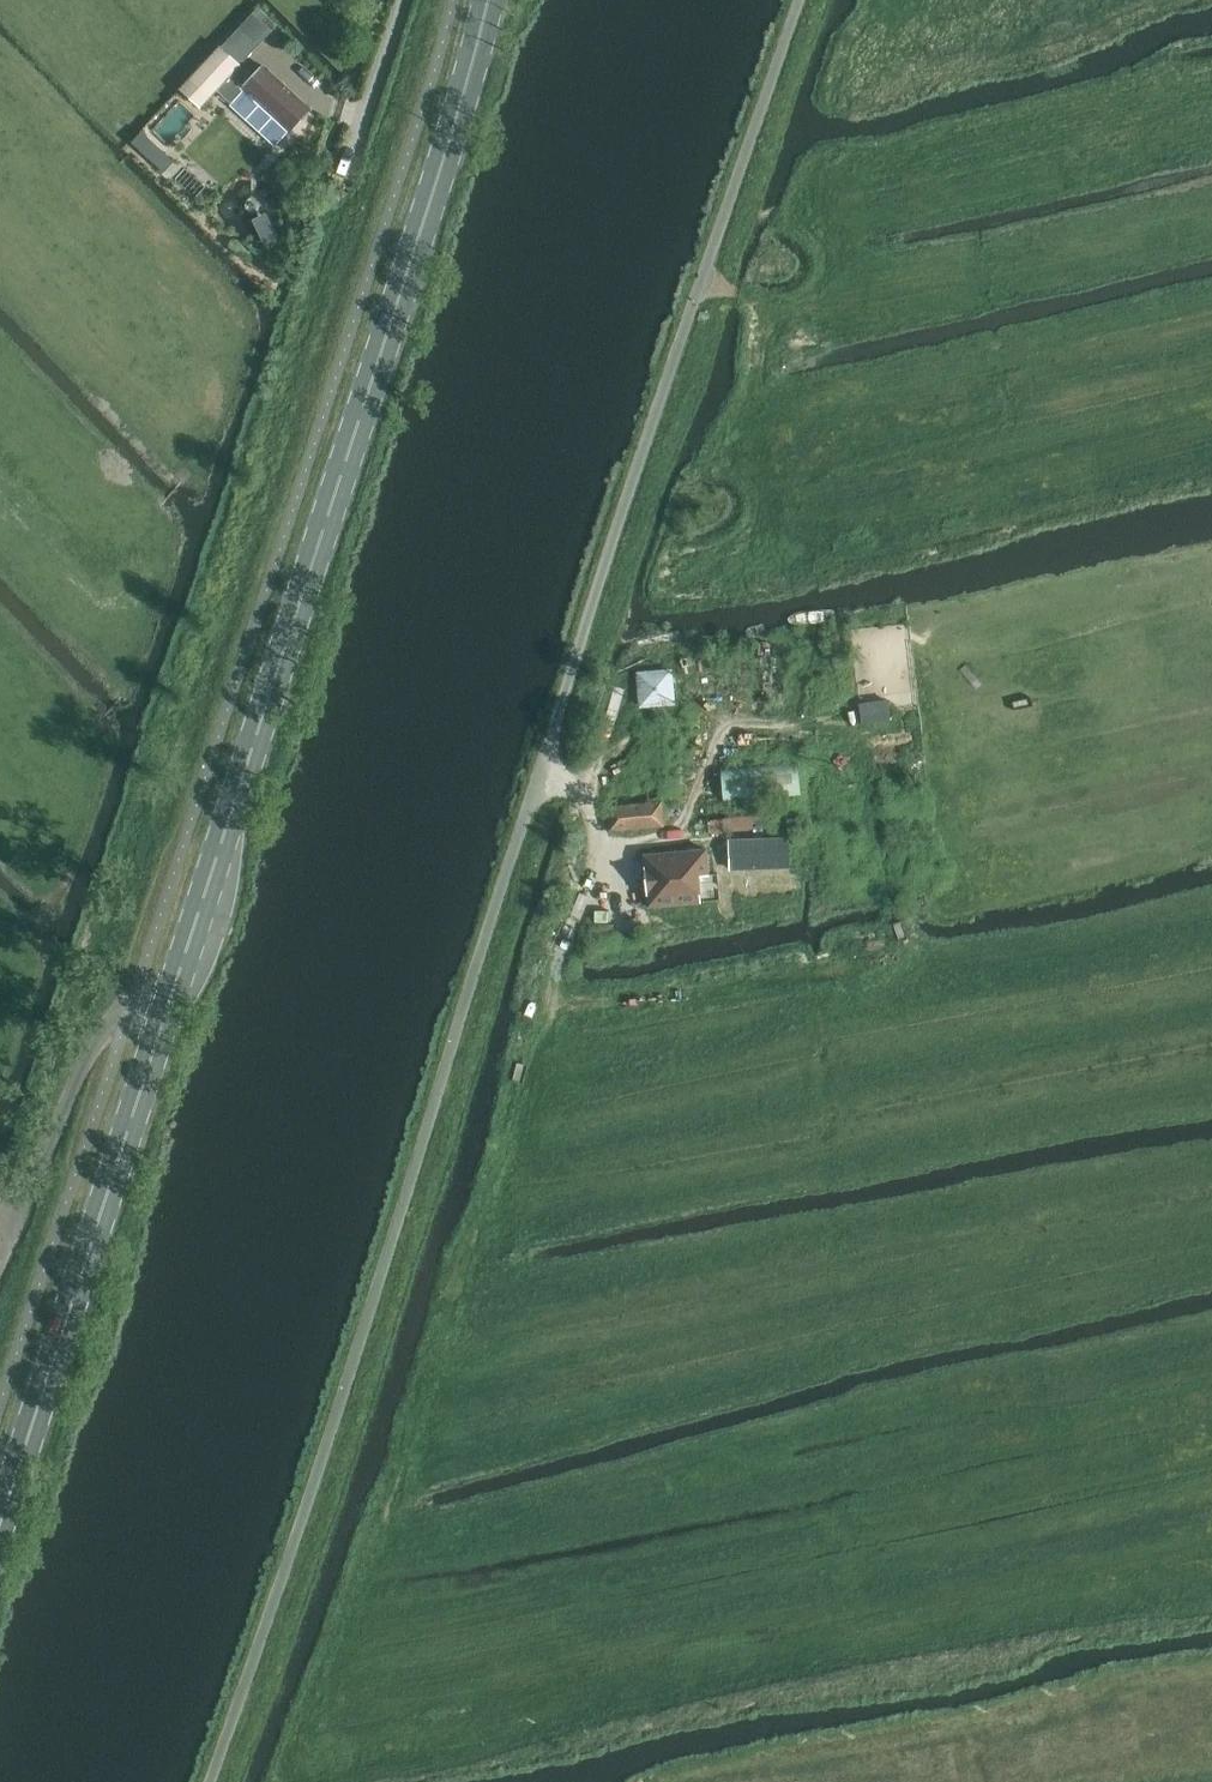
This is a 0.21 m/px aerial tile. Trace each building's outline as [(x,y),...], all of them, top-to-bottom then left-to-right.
[(223,40),(244,60),(275,28),(254,8),(223,40)] [(181,89),(201,107),(217,89),(231,102),(244,89),(290,131),(292,128),(296,128),(301,123),(301,119),(310,109),(264,66),(253,78),(220,47),(181,89)] [(166,170),(177,159),(144,128),(134,139),(166,170)] [(270,211),(256,216),(264,240),(278,235),(270,211)] [(673,670),(636,675),(639,704),(676,699),(673,670)] [(889,701),(858,704),(861,724),(891,720),(889,701)] [(797,758),(720,766),(723,803),(800,795),(797,758)] [(660,801),(609,806),(611,830),(662,825),(660,801)] [(754,804),(707,808),(709,833),(756,828),(754,804)] [(788,838),(729,840),(731,869),(790,866),(788,838)] [(707,849),(644,855),(648,906),(701,902),(699,876),(709,875),(707,849)]
